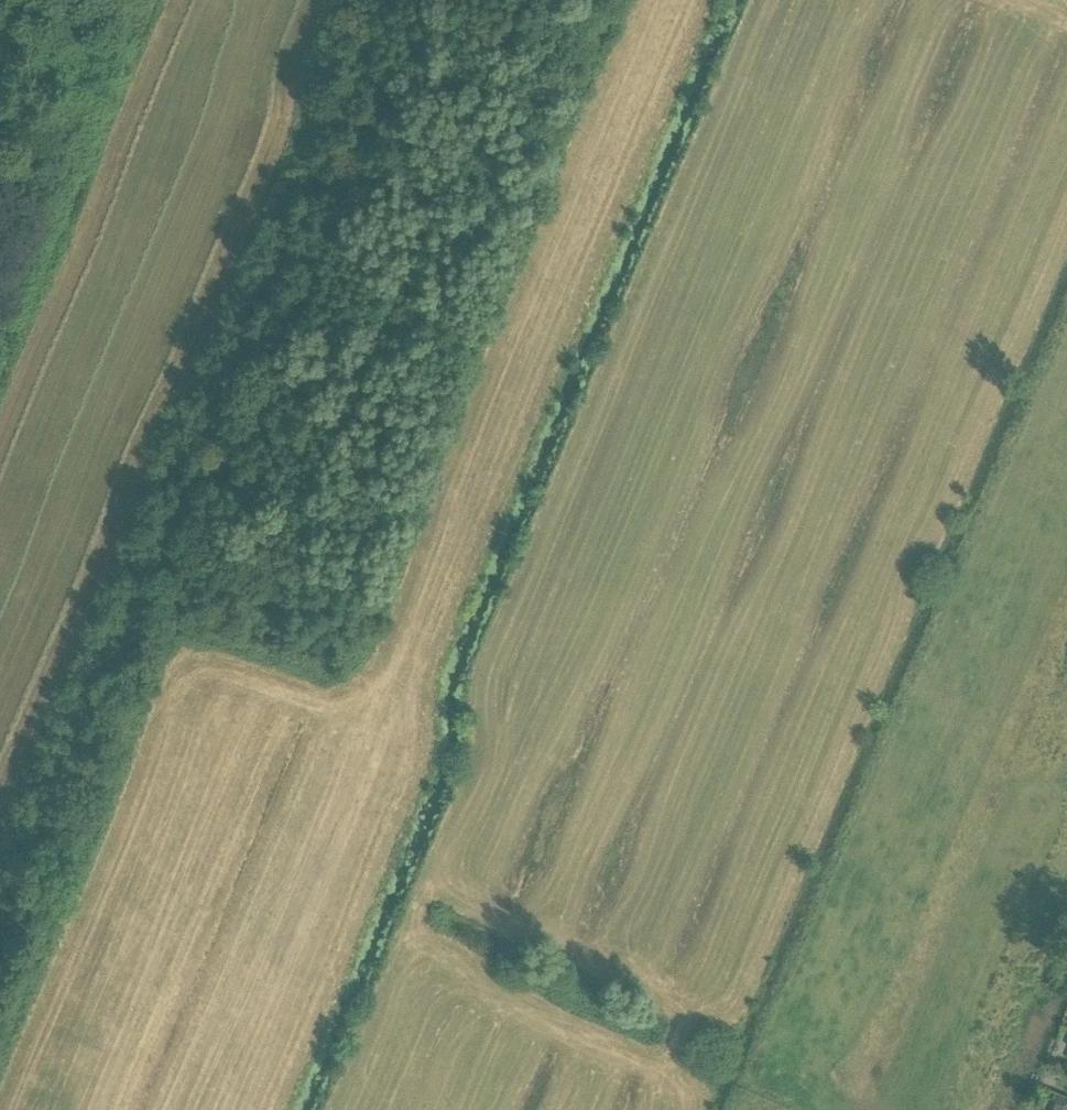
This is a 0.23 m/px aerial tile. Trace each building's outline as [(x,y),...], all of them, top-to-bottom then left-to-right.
[(1053,1090),(1048,1103),(1064,1109),(1066,1109),(1066,1096),(1053,1090)]
